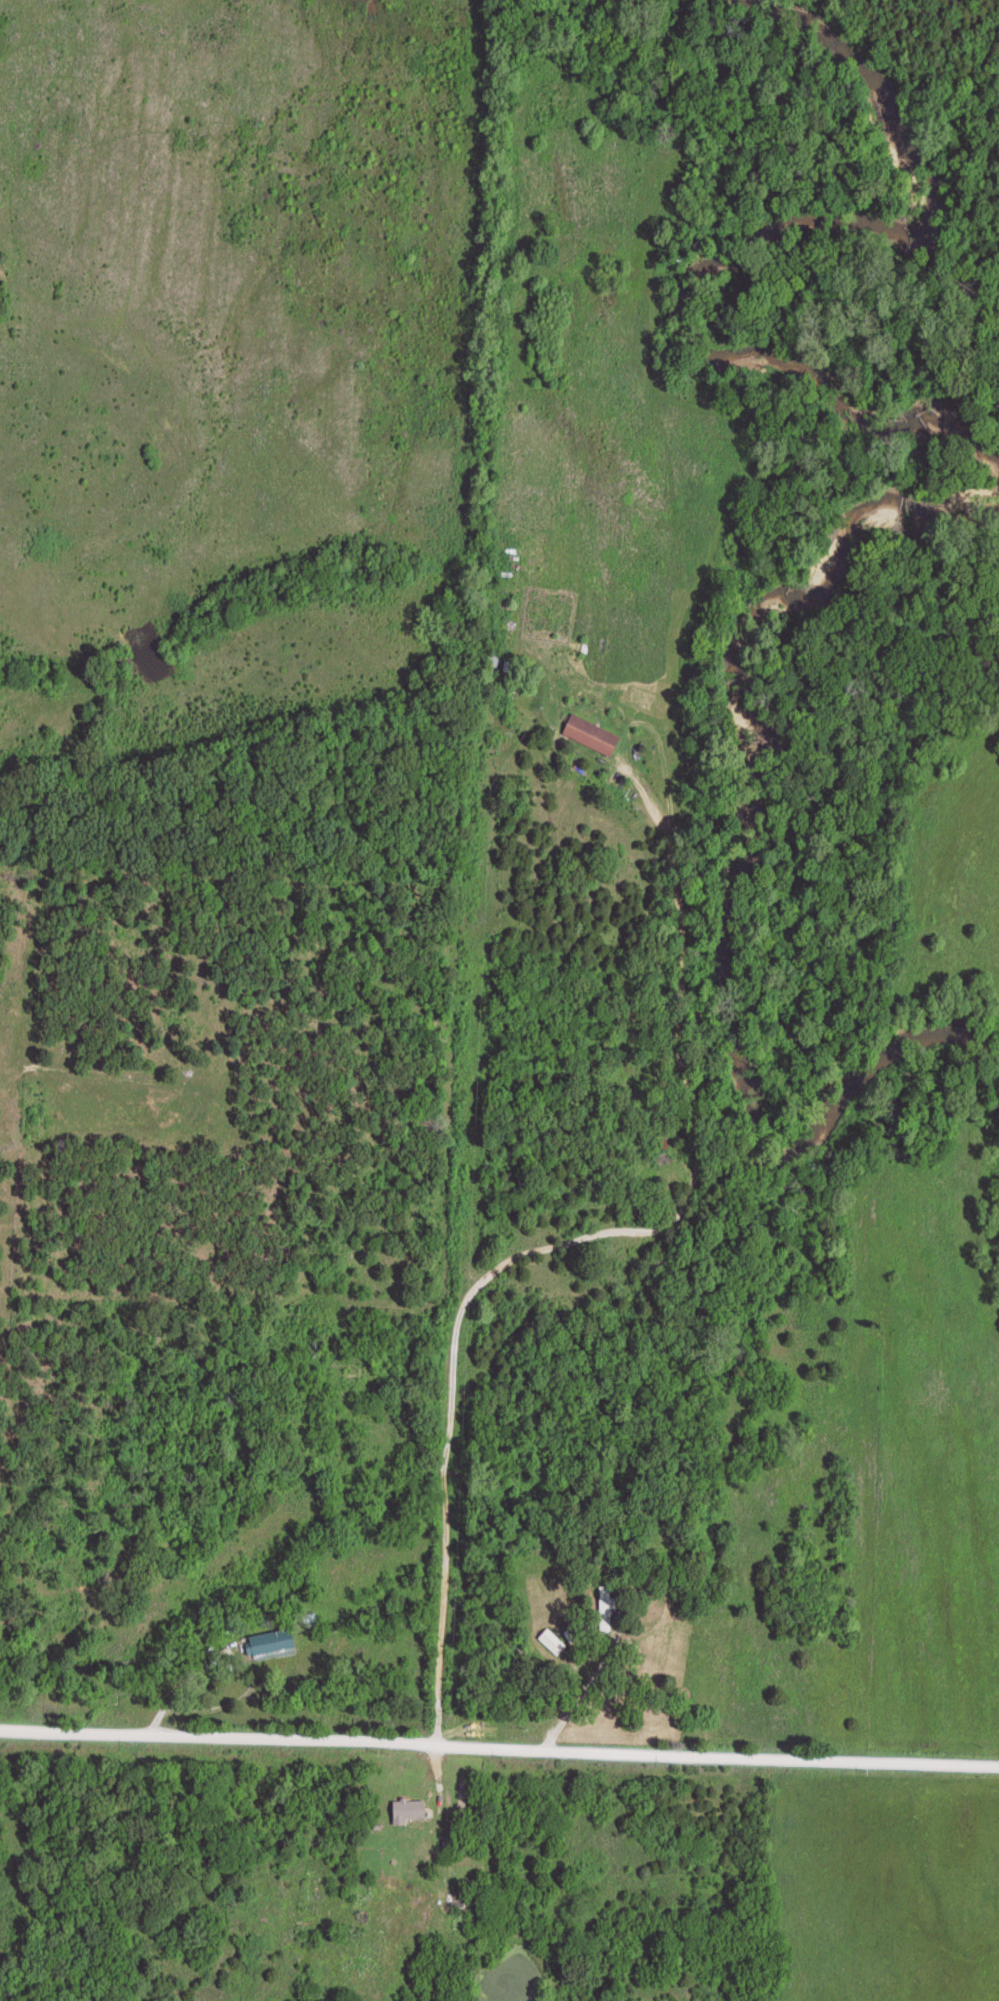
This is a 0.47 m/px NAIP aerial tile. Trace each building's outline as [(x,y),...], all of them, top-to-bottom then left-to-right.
[(620,734),(571,713),(563,734),(611,755),(620,734)] [(616,1586),(600,1586),(599,1630),(615,1630),(616,1586)] [(324,1619),(320,1608),(296,1617),(299,1628),(324,1619)] [(539,1637),(558,1656),(568,1646),(549,1627),(539,1637)] [(253,1655),(297,1647),(295,1637),(269,1642),(268,1634),(257,1636),(256,1632),(241,1635),(243,1647),(252,1645),(253,1655)] [(426,1821),(426,1800),(393,1800),(393,1821),(426,1821)] [(449,1895),(449,1908),(465,1908),(465,1895),(449,1895)]
